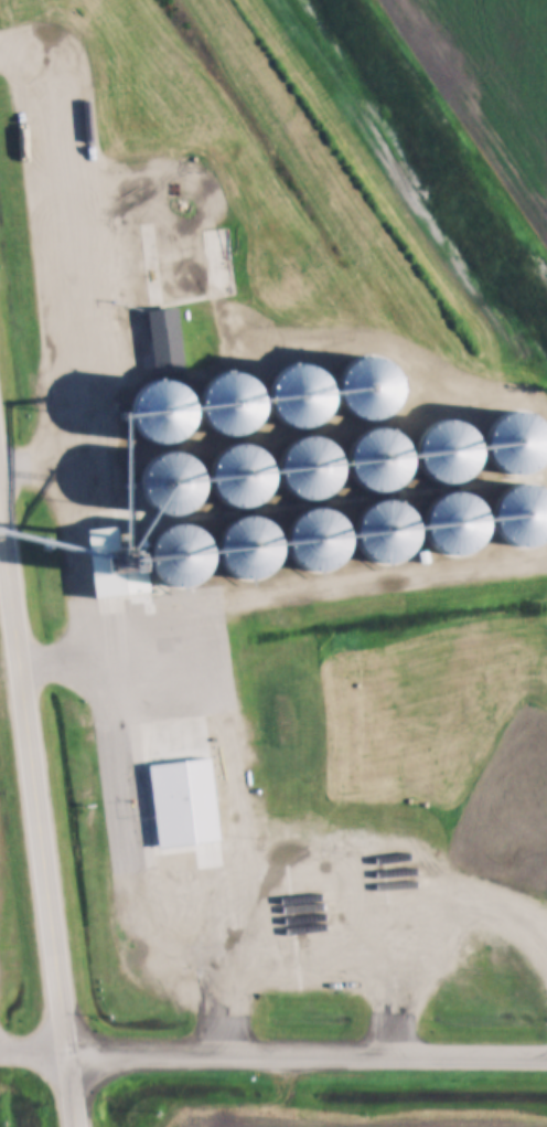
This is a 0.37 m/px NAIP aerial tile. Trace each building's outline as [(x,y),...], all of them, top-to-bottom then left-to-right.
[(150,312),(180,309),(186,372),(158,375),(150,312)] [(340,387),(341,398),(345,408),(353,416),(364,419),(375,421),(384,418),(393,413),(398,405),(403,395),(403,385),(399,375),(395,368),(386,361),(377,358),(367,358),(356,361),(347,368),(342,376),(340,387)] [(269,387),(269,397),(271,407),(277,415),(285,422),(294,425),(304,425),(314,422),(323,416),(330,406),(332,395),(331,384),(326,375),(318,368),(308,363),(297,362),(287,364),(279,370),(272,379),(269,387)] [(202,396),(201,406),(204,416),(210,424),(217,430),(226,434),(236,434),(247,432),(256,425),(261,415),(265,404),(264,394),(258,384),(250,376),(240,372),(229,371),(219,374),(211,380),(205,387),(202,396)] [(132,404),(132,414),(135,423),(140,432),(148,437),(158,442),(168,442),(178,438),(186,432),(193,423),(195,412),(194,401),(189,391),(181,383),(171,379),(160,379),(150,381),(142,386),(136,394),(132,404)] [(487,444),(491,454),(496,461),(504,468),(513,471),(523,471),(534,469),(543,463),(546,456),(546,426),(545,422),(537,414),(527,410),(516,408),(506,412),(498,417),(492,425),(489,434),(487,444)] [(419,444),(419,454),(421,464),(427,472),(435,478),(444,481),(454,482),(464,479),(473,472),(480,464),(482,453),(481,442),(475,432),(468,424),(458,419),(447,419),(437,422),(429,427),(422,435),(419,444)] [(350,453),(348,463),(352,471),(357,480),(365,487),(374,490),(384,490),(395,487),(404,480),(409,471),(412,460),(411,449),(406,439),(398,432),(388,427),(377,427),(367,429),(358,435),(353,443),(350,453)] [(280,460),(279,470),(282,480),(288,488),(296,495),(304,498),(314,499),(325,496),(334,489),(340,479),(343,469),(341,458),(336,448),(329,440),(318,436),(307,435),(298,438),(289,444),(283,451),(280,460)] [(213,467),(212,477),(215,487),(221,495),(228,501),(237,504),(247,504),(258,502),(267,496),(272,486),(276,476),(275,465),(269,455),(261,447),(251,443),(240,442),(230,445),(222,450),(216,458),(213,467)] [(141,476),(140,486),(143,496),(149,503),(157,510),(165,513),(175,513),(186,511),(195,504),(201,495),(204,485),(202,474),(197,464),(190,456),(180,451),(169,450),(159,454),(150,459),(144,467),(141,476)] [(495,517),(497,527),(503,534),(511,541),(521,544),(530,544),(540,541),(546,536),(546,490),(544,487),(534,482),(523,481),(513,483),(505,489),(498,498),(495,507),(495,517)] [(427,515),(427,525),(429,535),(435,543),(442,550),(452,553),(462,553),(472,550),(481,543),(487,534),(490,523),(489,512),(484,502),(475,496),(465,491),(454,490),(444,492),(437,498),(430,506),(427,515)] [(358,524),(357,534),(361,543),(366,552),(374,559),(383,562),(393,562),(404,559),(412,552),(419,543),(421,532),(420,521),(415,511),(407,503),(397,499),(386,499),(376,501),(368,507),(362,514),(358,524)] [(288,532),(288,542),(290,552),(296,560),(303,566),(313,570),(323,571),(333,567),(342,561),(348,551),(351,541),(350,530),(345,520),(336,512),(326,508),(315,507),(305,510),(298,515),(291,523),(288,532)] [(219,544),(221,555),(225,565),(234,573),(244,577),(255,578),(265,575),(272,570),(279,562),(282,553),(282,543),(280,533),(275,525),(267,519),(257,515),(247,515),(237,518),(228,524),(222,534),(219,544)] [(151,547),(150,559),(153,567),(159,576),(167,582),(175,585),(185,586),(196,583),(205,576),(211,567),(214,556),(213,545),(207,535),(200,528),(190,523),(179,523),(169,525),(160,531),(154,539),(151,547)] [(86,532),(117,529),(121,557),(139,555),(144,596),(94,602),(86,532)] [(154,744),(204,737),(214,826),(165,831),(154,744)]
